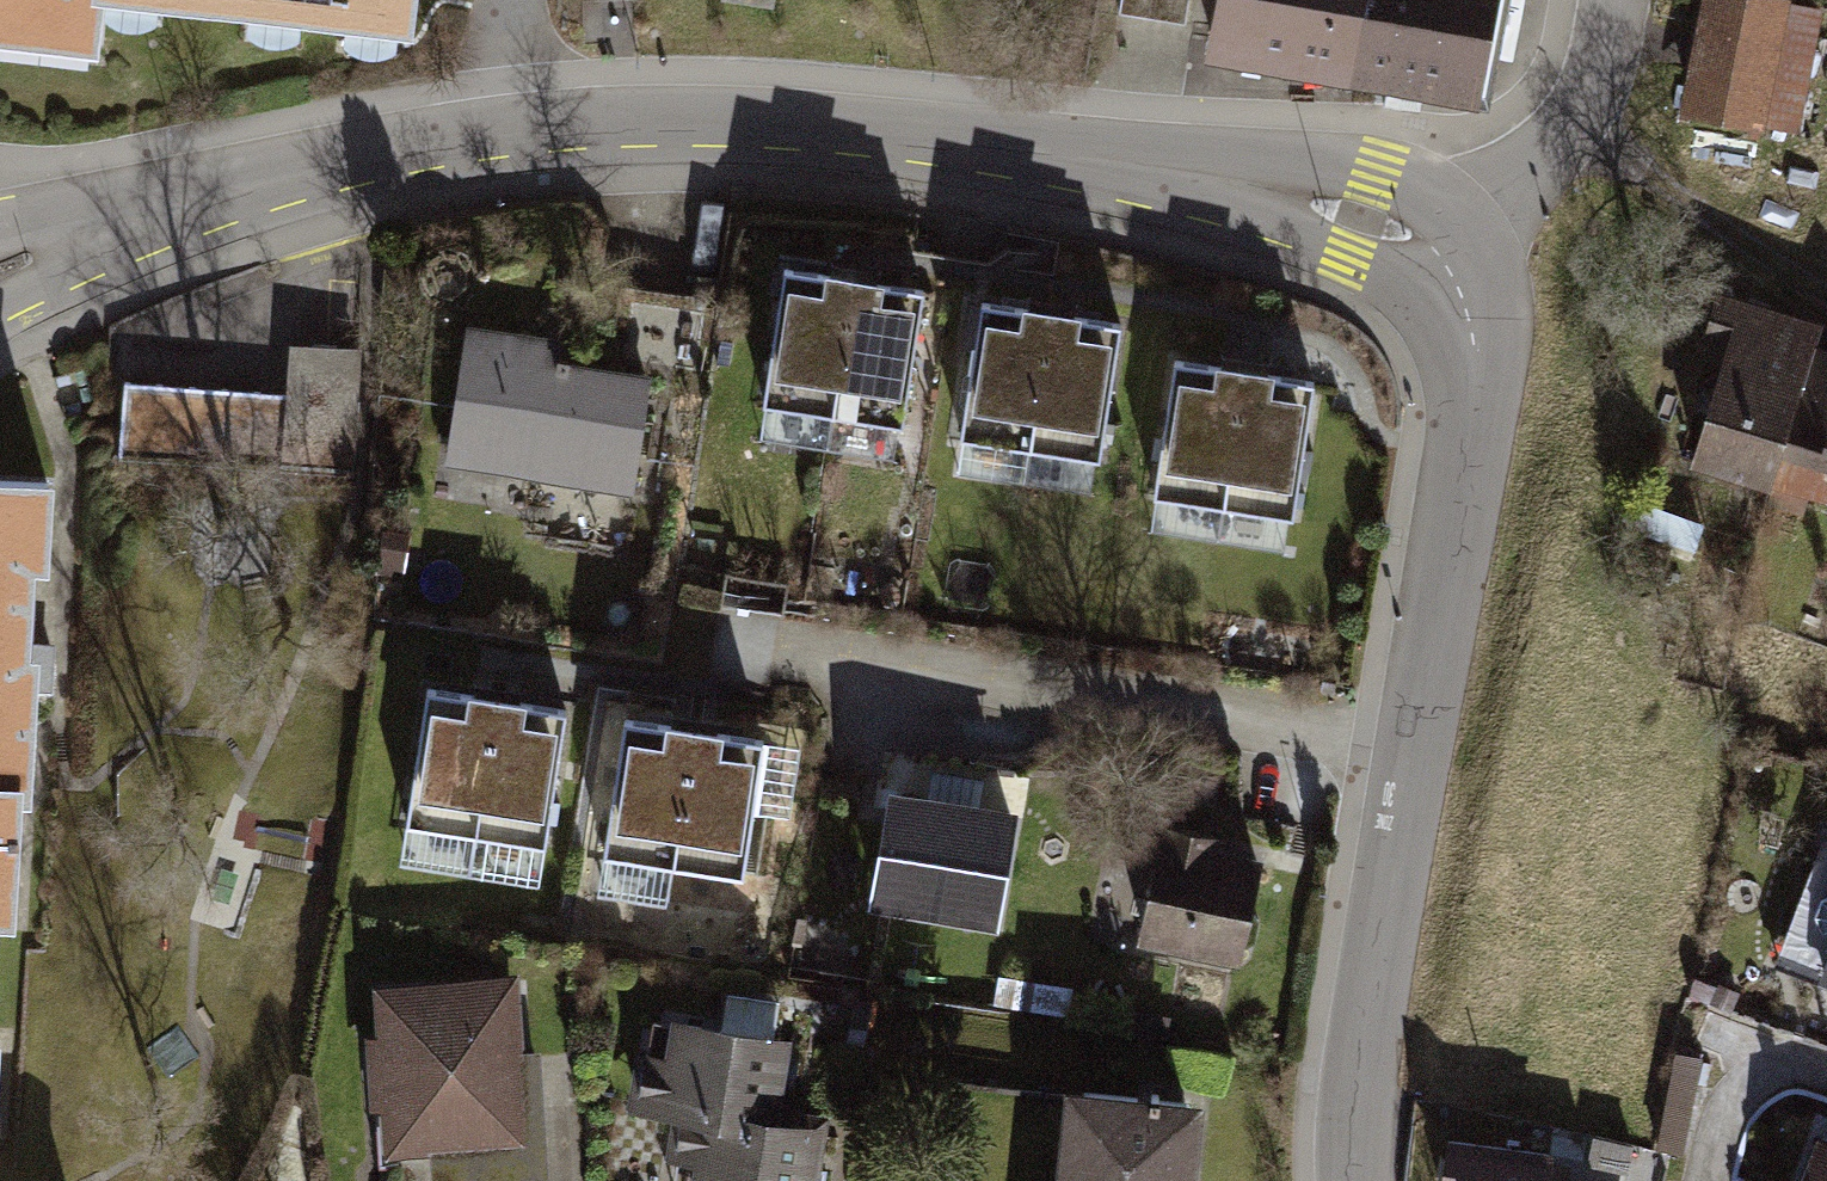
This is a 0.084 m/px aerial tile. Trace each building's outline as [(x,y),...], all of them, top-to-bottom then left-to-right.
[(95,55),(101,0),(0,0),(0,43),(95,55)] [(422,18),(424,0),(295,0),(422,18)] [(1195,0),(1124,0),(1122,18),(1192,26),(1195,0)] [(1218,49),(1482,98),(1500,0),(1227,0),(1218,49)] [(1683,120),(1773,135),(1785,62),(1820,68),(1822,46),(1823,30),(1825,15),(1814,10),(1791,0),(1703,0),(1683,120)] [(1777,480),(1820,332),(1823,314),(1720,288),(1704,339),(1720,345),(1687,459),(1777,480)] [(826,406),(841,302),(771,293),(758,398),(826,406)] [(896,416),(910,311),(841,302),(826,406),(896,416)] [(560,335),(462,318),(446,460),(453,467),(451,487),(512,497),(517,475),(633,492),(651,370),(558,354),(560,335)] [(1026,444),(1041,340),(971,331),(957,435),(1026,444)] [(1820,332),(1777,480),(1826,491),(1826,335),(1820,332)] [(1096,454),(1109,349),(1041,340),(1026,444),(1096,454)] [(280,408),(123,397),(119,462),(333,477),(341,362),(283,358),(280,408)] [(1225,495),(1240,391),(1170,381),(1156,486),(1225,495)] [(1295,504),(1308,399),(1240,391),(1225,495),(1295,504)] [(49,486),(0,484),(0,778),(6,778),(30,780),(35,676),(6,675),(11,567),(45,569),(49,486)] [(471,823),(486,719),(416,709),(403,814),(471,823)] [(541,832),(555,727),(486,719),(471,823),(541,832)] [(659,852),(674,748),(604,738),(590,843),(659,852)] [(729,862),(742,757),(674,748),(659,852),(729,862)] [(1018,805),(888,783),(868,900),(999,922),(1018,805)] [(1188,857),(1192,836),(1152,829),(1131,941),(1230,960),(1247,868),(1188,857)] [(1781,967),(1826,984),(1826,846),(1781,967)] [(367,986),(365,1150),(461,1151),(460,1180),(538,1180),(539,1099),(506,1098),(507,988),(367,986)] [(775,1046),(649,1035),(641,1123),(705,1128),(767,1134),(775,1046)] [(1675,1047),(1649,1145),(1681,1150),(1702,1056),(1675,1047)] [(1061,1091),(1051,1180),(1186,1180),(1195,1106),(1061,1091)] [(705,1128),(698,1180),(819,1180),(823,1143),(767,1134),(705,1128)] [(1815,1129),(1796,1180),(1826,1180),(1826,1133),(1815,1129)] [(1451,1130),(1442,1180),(1576,1180),(1577,1160),(1451,1130)] [(1634,1142),(1594,1132),(1587,1165),(1601,1168),(1629,1175),(1634,1142)]
